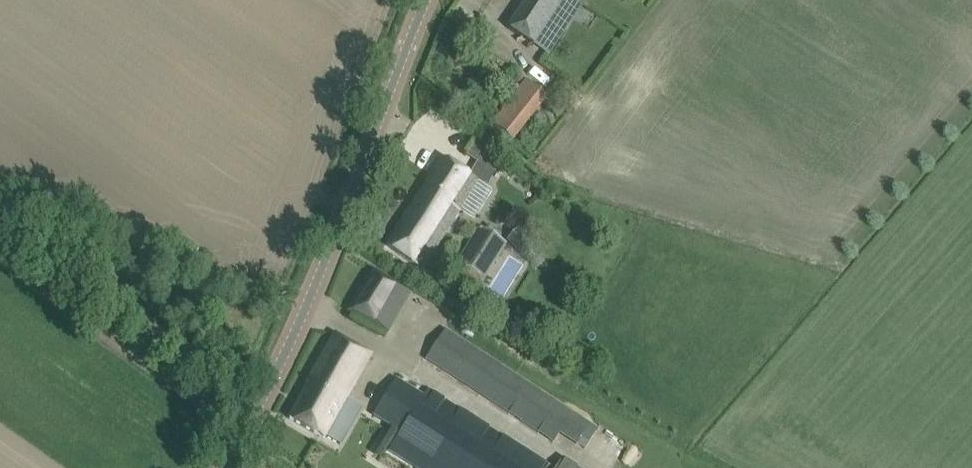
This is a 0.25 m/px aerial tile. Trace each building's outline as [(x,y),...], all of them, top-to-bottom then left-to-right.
[(507,28),(524,39),(534,46),(564,0),(525,0),(507,28)] [(491,121),(514,139),(548,97),(525,79),(491,121)] [(475,217),(492,190),(442,158),(387,245),(422,268),(459,210),(455,208),(457,206),(475,217)] [(458,263),(483,279),(505,244),(480,228),(458,263)] [(508,238),(523,255),(534,245),(519,228),(508,238)] [(374,269),(348,311),(366,322),(371,325),(371,324),(396,282),(397,282),(374,269)] [(507,314),(499,324),(514,335),(522,324),(507,314)] [(427,358),(555,441),(560,433),(577,445),(592,422),(447,328),(427,358)] [(349,398),(374,356),(335,334),(307,384),(309,385),(289,419),(323,438),(325,435),(340,445),(362,406),(349,398)] [(402,432),(391,448),(423,467),(551,467),(549,466),(550,463),(536,453),(431,386),(425,396),(397,378),(374,414),(402,432)] [(563,458),(556,467),(579,467),(563,458)]
